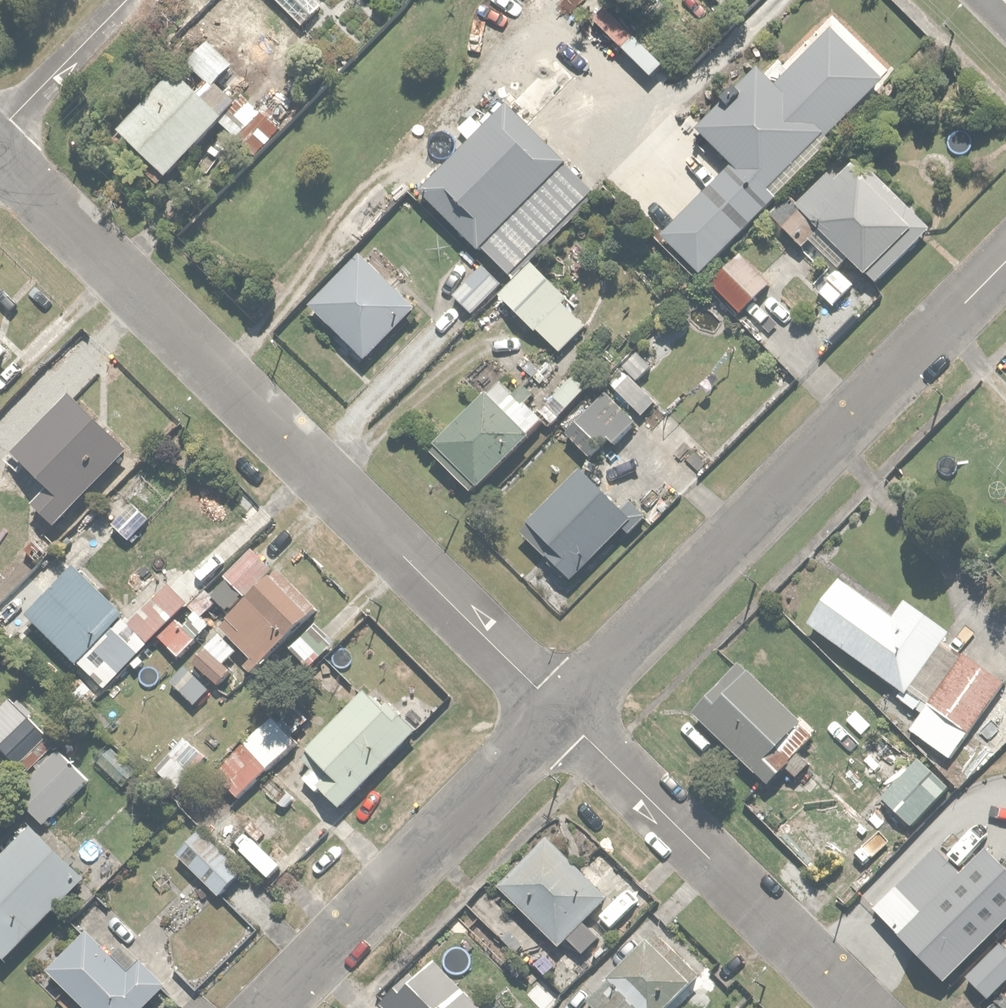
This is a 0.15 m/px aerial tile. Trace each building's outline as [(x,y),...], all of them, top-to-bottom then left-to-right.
[(660,233),(698,271),(884,74),(830,23),(777,79),(758,61),(696,127),(730,159),(660,233)] [(204,38),(117,125),(166,174),(220,119),(244,144),(277,111),(204,38)] [(573,82),(549,58),(420,186),(485,252),(573,165),(531,122),(573,82)] [(847,252),(876,281),(930,226),(857,154),(833,178),(821,166),(789,197),(795,203),(778,220),(805,247),(811,241),(835,265),(847,252)] [(741,246),(707,280),(735,309),(770,275),(741,246)] [(415,307),(355,249),(305,301),(364,359),(415,307)] [(532,260),(498,293),(532,329),(567,297),(532,260)] [(472,313),(500,282),(481,264),(452,294),(472,313)] [(816,289),(836,306),(858,282),(838,264),(816,289)] [(9,349),(0,341),(0,359),(9,349)] [(625,373),(613,386),(639,411),(652,398),(625,373)] [(431,441),(476,486),(542,418),(496,374),(431,441)] [(545,400),(559,413),(584,388),(571,374),(545,400)] [(607,392),(566,433),(588,454),(606,436),(612,442),(634,419),(607,392)] [(20,492),(51,522),(123,448),(69,395),(12,453),(36,476),(20,492)] [(629,498),(619,509),(575,467),(519,526),(571,576),(621,524),(626,529),(643,511),(629,498)] [(107,514),(129,540),(152,519),(129,494),(107,514)] [(23,545),(37,561),(61,539),(47,523),(23,545)] [(74,560),(25,610),(103,688),(198,593),(170,565),(125,610),(74,560)] [(250,666),(257,672),(321,606),(281,567),(223,627),(256,660),(250,666)] [(837,574),(804,620),(905,694),(952,630),(903,594),(890,612),(837,574)] [(203,589),(152,646),(174,667),(226,610),(203,589)] [(315,620),(289,648),(309,666),(334,638),(315,620)] [(201,643),(226,669),(241,655),(217,629),(201,643)] [(1004,679),(961,652),(909,731),(954,759),(1004,679)] [(735,661),(691,708),(766,779),(781,764),(797,779),(810,765),(796,752),(813,734),(735,661)] [(366,686),(307,743),(303,747),(316,761),(305,771),(339,806),(413,735),(366,686)] [(0,706),(0,744),(27,770),(54,741),(7,698),(0,706)] [(214,769),(238,795),(296,740),(271,714),(214,769)] [(12,791),(43,822),(87,777),(57,747),(12,791)] [(920,757),(882,795),(911,823),(948,784),(920,757)] [(219,788),(195,813),(242,857),(254,844),(239,830),(250,818),(219,788)] [(3,956),(81,875),(28,825),(0,854),(0,953),(3,956)] [(200,826),(176,852),(219,893),(243,867),(200,826)] [(557,943),(565,936),(606,895),(545,834),(496,883),(552,938),(557,943)] [(872,905),(950,982),(1005,925),(1005,874),(984,852),(960,875),(931,846),(872,905)] [(46,968),(87,1007),(135,1007),(160,983),(136,959),(126,969),(84,929),(46,968)] [(597,1007),(666,1007),(701,974),(662,934),(652,943),(647,938),(585,996),(597,1007)] [(565,936),(557,943),(530,968),(556,995),(590,964),(565,936)] [(1005,974),(1005,949),(999,943),(966,980),(986,997),(1005,974)] [(384,1007),(482,1007),(435,957),(413,977),(408,972),(377,1001),(384,1007)]
